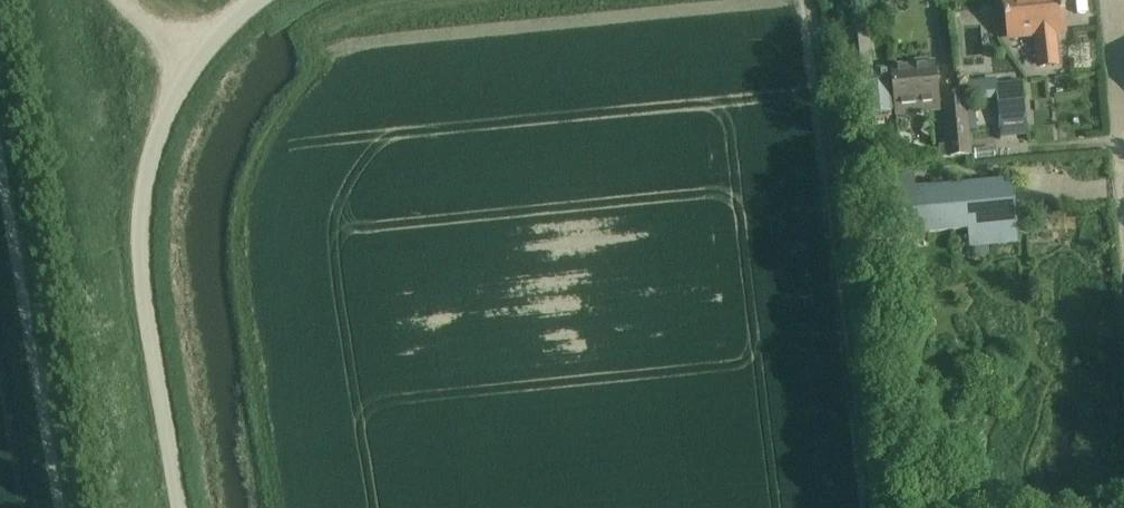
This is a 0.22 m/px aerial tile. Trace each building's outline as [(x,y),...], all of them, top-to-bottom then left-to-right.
[(1068,14),(1067,0),(1006,0),(1008,21),(1016,20),(1017,33),(1038,31),(1042,67),(1062,65),(1059,36),(1065,36),(1063,15),(1068,14)] [(897,108),(893,70),(892,70),(892,71),(873,73),(872,60),(859,61),(863,100),(867,99),(869,115),(870,115),(871,118),(875,122),(888,120),(892,116),(891,112),(896,112),(896,115),(897,115),(896,108),(897,108)] [(934,66),(893,70),(897,108),(923,105),(924,112),(939,110),(934,66)] [(943,101),(947,145),(939,146),(940,159),(972,156),(966,99),(943,101)] [(1020,244),(1019,227),(1015,180),(886,192),(885,182),(877,183),(882,239),(975,231),(976,248),(1020,244)] [(1051,221),(1049,201),(1037,202),(1039,223),(1051,221)]
